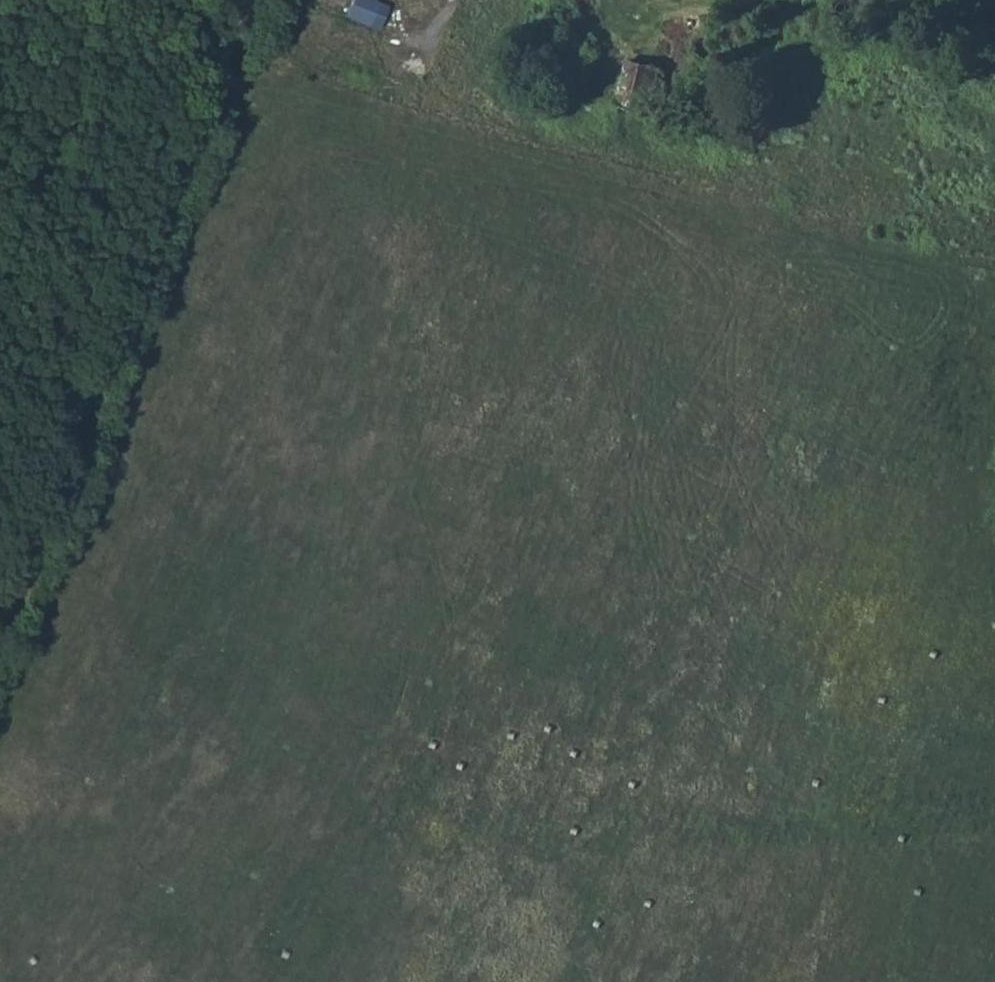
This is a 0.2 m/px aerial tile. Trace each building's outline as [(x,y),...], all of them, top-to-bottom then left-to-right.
[(388,4),(380,0),(353,0),(347,14),(378,27),(388,4)] [(619,107),(653,114),(666,67),(633,58),(619,107)] [(613,137),(641,142),(646,115),(619,110),(613,137)]
